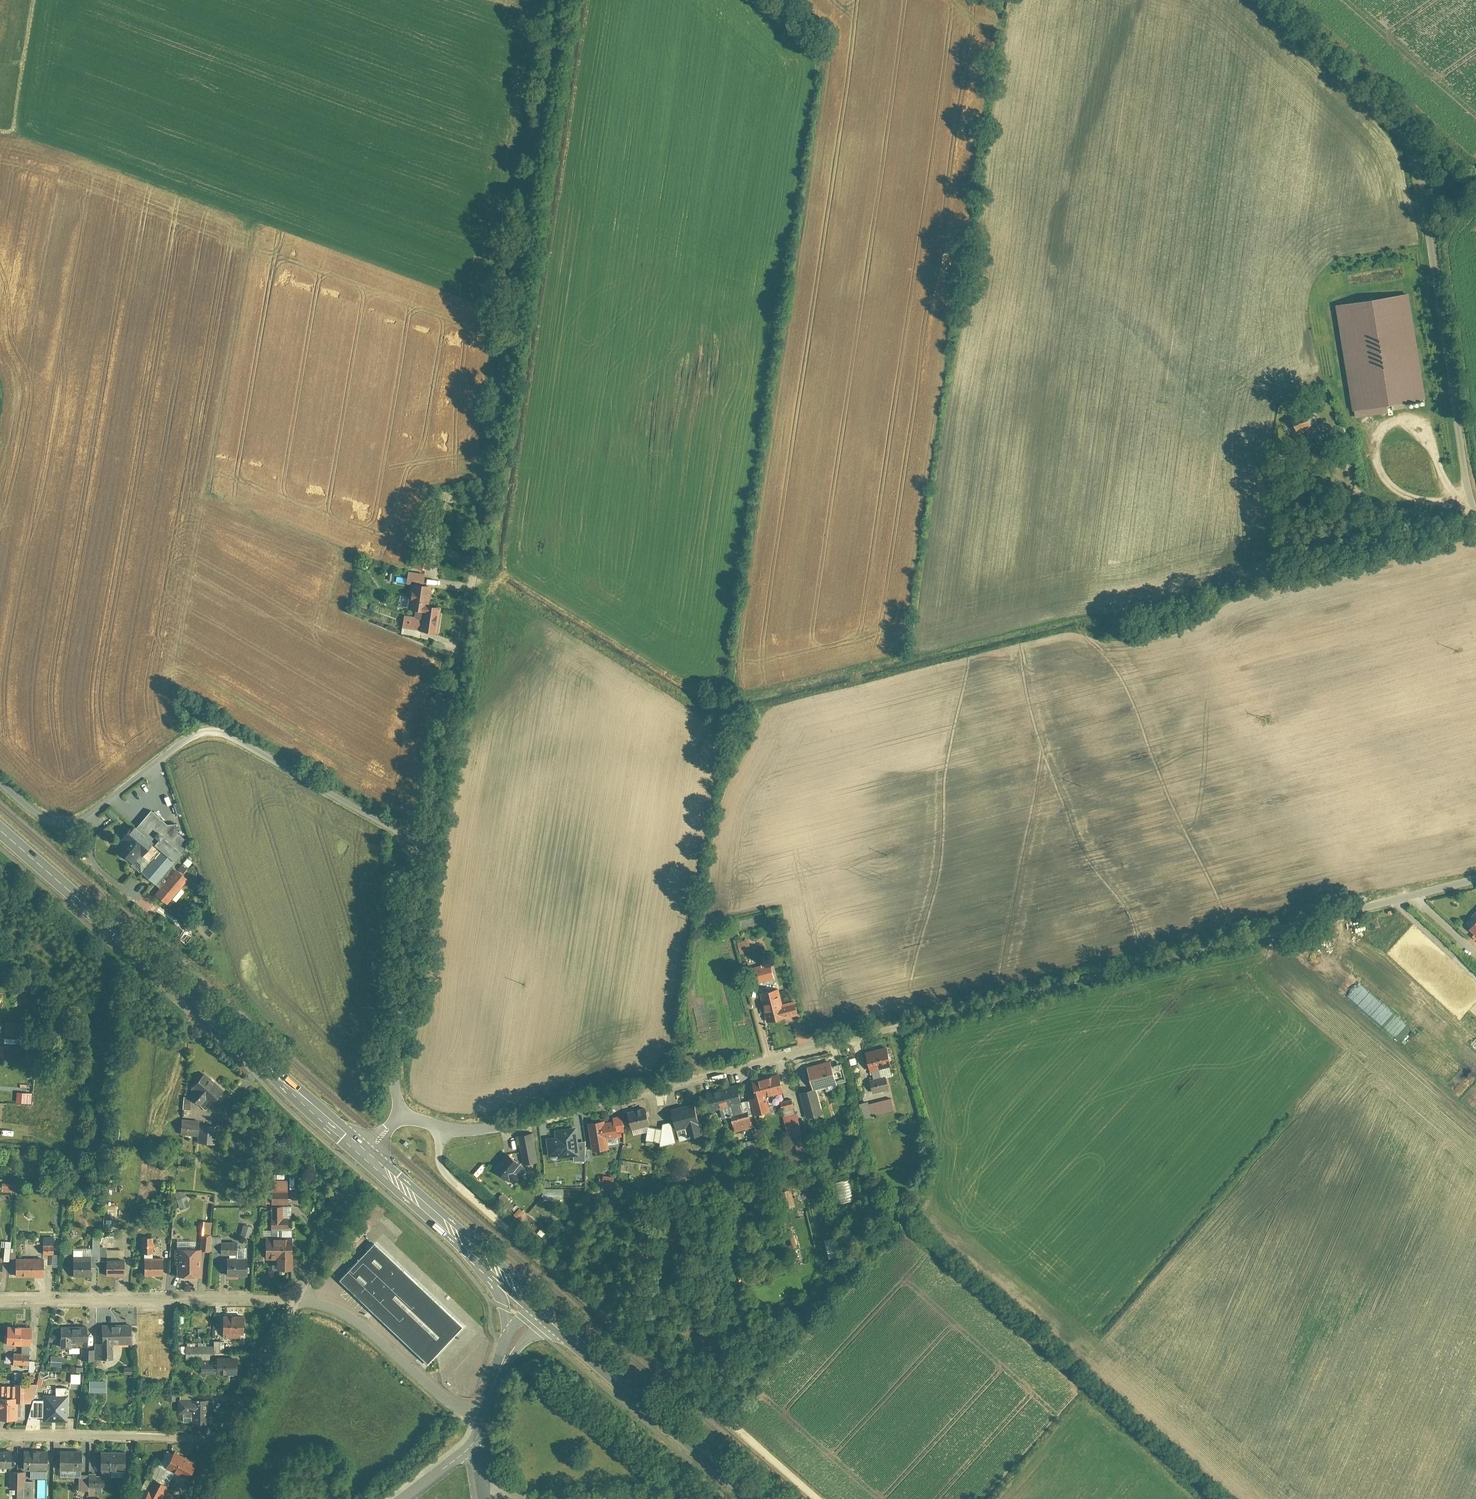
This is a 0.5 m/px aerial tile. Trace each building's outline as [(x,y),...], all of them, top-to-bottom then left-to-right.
[(1412,292),(1338,304),(1355,410),(1357,409),(1358,417),(1391,412),(1390,405),(1429,398),(1412,292)] [(1297,432),(1318,424),(1314,416),(1308,419),(1305,411),(1291,417),(1297,432)] [(1320,450),(1347,438),(1341,424),(1314,435),(1320,450)] [(424,539),(423,554),(435,555),(436,539),(424,539)] [(408,575),(406,611),(414,611),(413,632),(434,633),(436,607),(429,607),(431,577),(408,575)] [(134,822),(117,840),(121,845),(115,851),(155,884),(149,892),(167,904),(188,879),(173,866),(187,842),(177,833),(176,824),(165,824),(150,811),(138,825),(134,822)] [(1466,930),(1475,938),(1475,918),(1466,930)] [(1345,926),(1347,937),(1368,934),(1366,922),(1345,926)] [(735,944),(739,955),(752,950),(748,939),(735,944)] [(769,957),(759,959),(760,963),(751,966),(755,981),(774,976),(769,957)] [(794,1002),(781,1006),(777,989),(759,994),(766,1021),(780,1018),(781,1022),(798,1017),(794,1002)] [(3,1026),(3,1041),(22,1041),(22,1026),(3,1026)] [(695,1053),(682,1053),(682,1067),(695,1066),(695,1053)] [(867,1062),(871,1080),(892,1075),(888,1057),(867,1062)] [(807,1070),(814,1091),(836,1085),(829,1064),(807,1070)] [(192,1107),(200,1097),(211,1105),(224,1089),(204,1073),(182,1099),(192,1107)] [(778,1075),(754,1082),(758,1098),(750,1100),(755,1117),(771,1113),(766,1098),(783,1093),(778,1075)] [(871,1086),(874,1097),(892,1091),(889,1080),(871,1086)] [(736,1087),(706,1094),(711,1113),(741,1105),(736,1087)] [(31,1102),(32,1091),(16,1091),(16,1102),(31,1102)] [(815,1092),(802,1096),(809,1120),(822,1116),(815,1092)] [(869,1101),(872,1115),(894,1111),(891,1096),(869,1101)] [(782,1104),(788,1130),(802,1127),(796,1101),(782,1104)] [(694,1105),(672,1111),(678,1131),(687,1128),(691,1140),(703,1136),(694,1105)] [(646,1111),(629,1115),(632,1130),(650,1126),(646,1111)] [(588,1117),(592,1148),(607,1146),(606,1142),(618,1140),(617,1134),(623,1133),(623,1129),(625,1129),(623,1112),(613,1114),(614,1117),(605,1118),(604,1115),(588,1117)] [(732,1119),(736,1132),(752,1127),(748,1114),(732,1119)] [(181,1122),(181,1136),(197,1136),(197,1143),(211,1144),(211,1122),(181,1122)] [(660,1143),(660,1146),(677,1145),(671,1123),(662,1126),(661,1130),(660,1143)] [(578,1154),(575,1128),(557,1131),(558,1138),(548,1139),(550,1150),(559,1149),(560,1156),(578,1154)] [(661,1130),(650,1129),(647,1141),(660,1143),(661,1130)] [(789,1134),(799,1165),(810,1161),(800,1130),(789,1134)] [(518,1135),(524,1165),(539,1163),(533,1132),(518,1135)] [(513,1186),(526,1170),(507,1154),(494,1170),(513,1186)] [(600,1173),(597,1198),(618,1201),(619,1189),(612,1189),(614,1175),(600,1173)] [(854,1177),(856,1195),(867,1194),(864,1175),(854,1177)] [(834,1183),(837,1203),(854,1201),(851,1180),(834,1183)] [(271,1182),(271,1205),(288,1205),(288,1182),(271,1182)] [(2,1186),(2,1193),(16,1194),(16,1186),(2,1186)] [(780,1194),(782,1210),(795,1208),(792,1192),(780,1194)] [(176,1193),(176,1210),(190,1210),(190,1193),(176,1193)] [(729,1199),(732,1216),(743,1214),(741,1197),(729,1199)] [(269,1221),(269,1229),(286,1229),(286,1220),(283,1220),(283,1207),(273,1207),(273,1221),(269,1221)] [(250,1236),(252,1225),(242,1223),(240,1234),(250,1236)] [(53,1236),(42,1237),(44,1255),(55,1254),(53,1236)] [(201,1253),(211,1253),(211,1238),(201,1237),(201,1253)] [(265,1260),(274,1260),(275,1271),(291,1270),(290,1237),(264,1238),(265,1260)] [(92,1238),(92,1249),(74,1249),(74,1256),(92,1256),(99,1256),(99,1238),(92,1238)] [(141,1240),(140,1254),(151,1255),(151,1240),(141,1240)] [(175,1245),(176,1276),(199,1276),(198,1244),(175,1245)] [(372,1245),(337,1281),(426,1367),(461,1330),(372,1245)] [(144,1262),(144,1276),(162,1276),(161,1261),(144,1262)] [(229,1261),(229,1277),(251,1277),(251,1261),(229,1261)] [(15,1262),(15,1279),(41,1279),(42,1262),(15,1262)] [(105,1262),(105,1277),(124,1277),(124,1262),(105,1262)] [(72,1264),(72,1277),(89,1277),(89,1264),(72,1264)] [(220,1318),(221,1338),(243,1337),(242,1317),(220,1318)] [(60,1327),(60,1348),(85,1348),(85,1327),(60,1327)] [(95,1344),(95,1360),(107,1359),(106,1347),(130,1346),(130,1327),(102,1328),(103,1343),(95,1344)] [(5,1329),(5,1345),(29,1345),(29,1329),(5,1329)] [(49,1333),(48,1340),(54,1341),(54,1336),(58,1337),(58,1334),(49,1333)] [(214,1343),(214,1354),(223,1354),(223,1343),(214,1343)] [(12,1355),(12,1365),(28,1365),(27,1355),(12,1355)] [(49,1358),(49,1367),(62,1367),(61,1358),(49,1358)] [(202,1363),(203,1380),(235,1379),(234,1361),(202,1363)] [(70,1382),(80,1382),(80,1372),(70,1372),(70,1382)] [(88,1392),(105,1392),(105,1379),(88,1379),(88,1392)] [(0,1386),(0,1420),(14,1420),(15,1405),(35,1405),(35,1387),(0,1386)] [(44,1420),(67,1420),(67,1387),(56,1387),(56,1396),(44,1396),(44,1420)] [(208,1426),(207,1400),(178,1401),(179,1415),(188,1415),(189,1427),(208,1426)] [(57,1452),(58,1469),(82,1468),(82,1451),(57,1452)] [(12,1470),(11,1452),(0,1453),(0,1470),(12,1470)] [(22,1452),(22,1471),(45,1471),(45,1452),(22,1452)] [(100,1452),(100,1474),(124,1475),(125,1453),(100,1452)] [(173,1453),(164,1468),(186,1480),(194,1465),(173,1453)] [(8,1475),(8,1490),(21,1490),(21,1475),(8,1475)] [(153,1480),(143,1498),(175,1498),(165,1493),(168,1488),(153,1480)]
